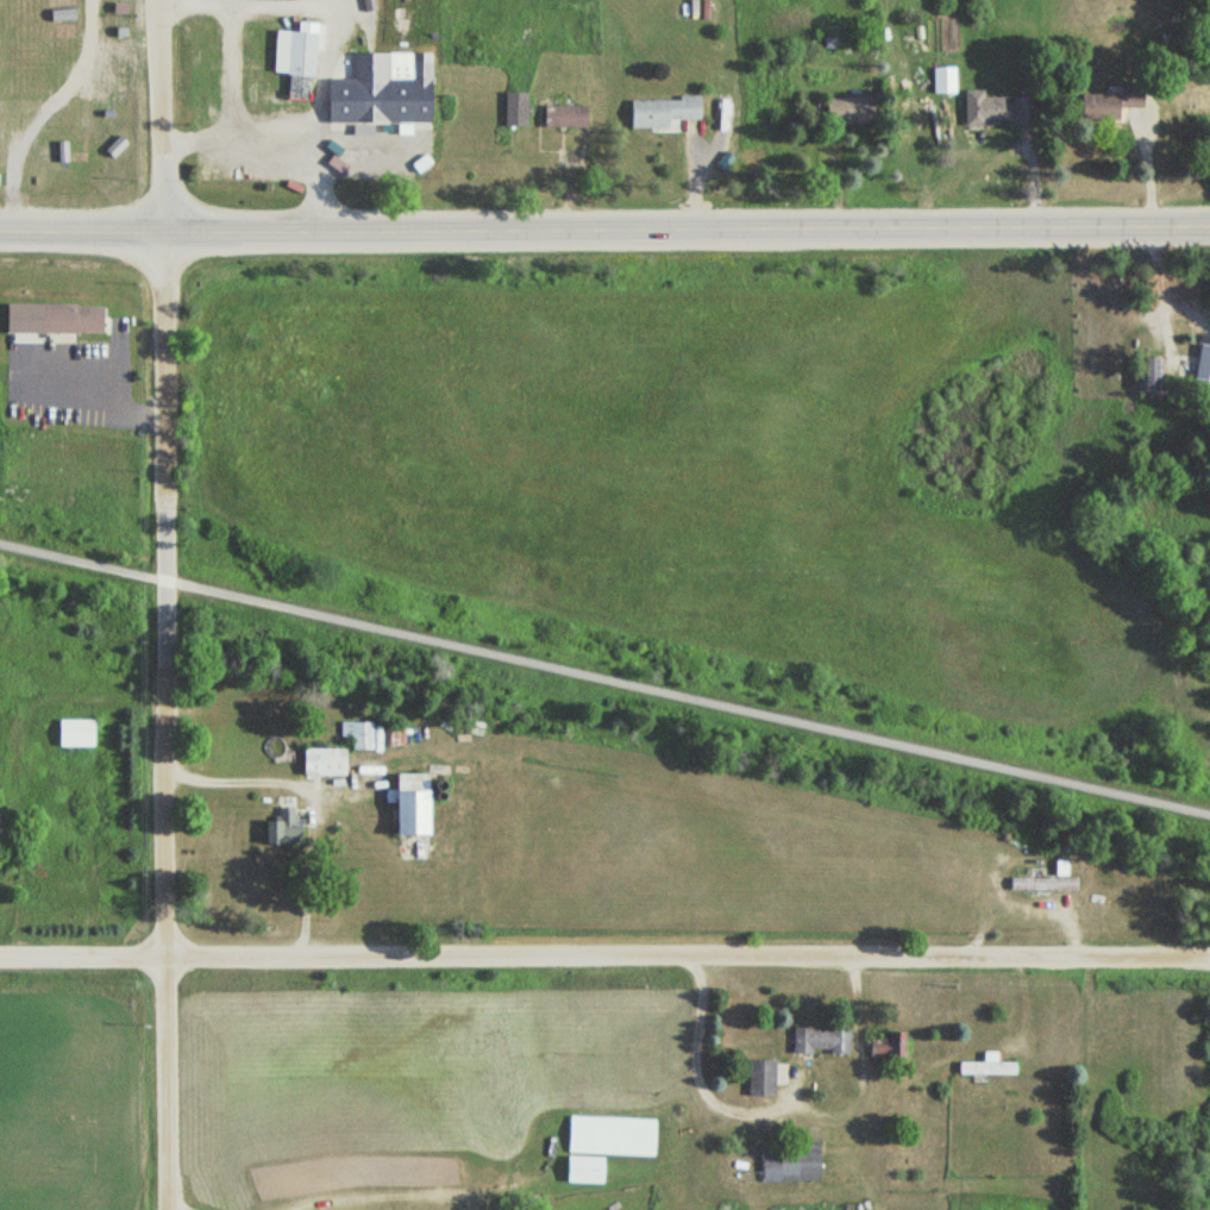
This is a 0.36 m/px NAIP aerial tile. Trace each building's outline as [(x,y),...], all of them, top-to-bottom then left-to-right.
[(271,74),(286,74),(284,99),(311,100),(314,31),(274,30),(271,74)] [(324,123),(432,121),(432,61),(409,62),(410,74),(390,74),(390,52),(351,52),(352,80),(324,80),(324,123)] [(957,67),(933,67),(933,93),(957,93),(957,67)] [(966,90),(966,125),(1018,125),(1018,97),(986,97),(986,90),(966,90)] [(527,93),(504,93),(504,127),(527,127),(527,93)] [(1078,94),(1078,120),(1118,120),(1118,108),(1139,108),(1139,94),(1078,94)] [(839,97),(839,126),(872,126),(872,97),(839,97)] [(670,120),(700,119),(700,98),(629,100),(629,129),(670,128),(670,120)] [(588,106),(543,106),(543,128),(588,128),(588,106)] [(102,333),(102,305),(36,305),(36,333),(102,333)] [(1184,356),(1182,377),(1209,380),(1209,359),(1184,356)] [(1138,390),(1162,390),(1162,358),(1138,358),(1138,390)] [(55,748),(91,748),(91,721),(55,721),(55,748)] [(404,724),(353,723),(352,749),(404,750),(404,724)] [(341,749),(300,749),(300,777),(341,777),(341,749)] [(421,837),(421,776),(389,776),(390,837),(421,837)] [(280,823),(264,823),(264,844),(300,844),(300,813),(280,813),(280,823)] [(1075,878),(1009,878),(1009,890),(1075,890),(1075,878)] [(793,1055),(851,1055),(851,1027),(793,1027),(793,1055)] [(866,1059),(901,1059),(901,1033),(883,1033),(883,1039),(866,1039),(866,1059)] [(957,1076),(1015,1076),(1015,1063),(997,1063),(997,1054),(983,1054),(983,1063),(957,1063),(957,1076)] [(748,1096),(776,1096),(776,1061),(748,1061),(748,1096)] [(654,1156),(655,1120),(569,1118),(568,1154),(654,1156)] [(782,1153),(763,1153),(763,1181),(820,1181),(820,1145),(782,1145),(782,1153)] [(604,1184),(604,1158),(564,1157),(564,1183),(604,1184)]
